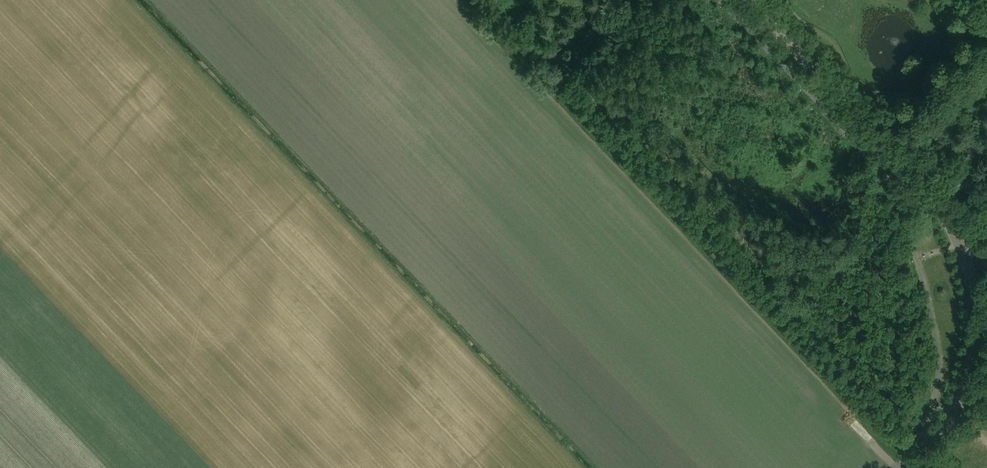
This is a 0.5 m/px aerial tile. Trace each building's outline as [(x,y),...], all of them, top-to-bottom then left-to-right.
[(568,54),(563,49),(551,62),(560,70),(567,62),(563,58),(568,54)]
